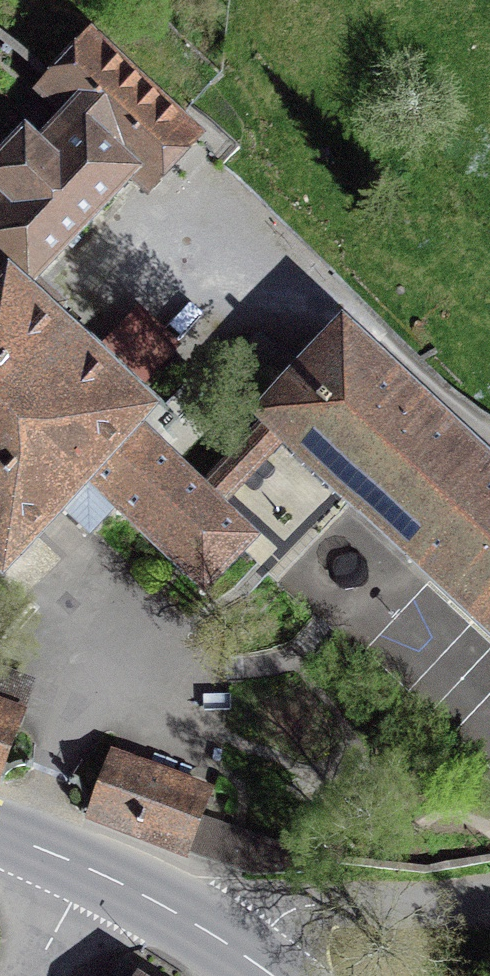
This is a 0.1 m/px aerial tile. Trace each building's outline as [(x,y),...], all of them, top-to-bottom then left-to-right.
[(71,117),(132,174),(146,187),(194,137),(92,42),(45,92),(71,117)] [(31,279),(132,174),(71,117),(38,151),(26,140),(0,166),(0,191),(0,295),(1,296),(31,279)] [(1,296),(0,297),(0,558),(6,563),(62,504),(134,427),(152,444),(177,417),(151,392),(184,357),(139,314),(105,349),(31,279),(1,296)] [(489,627),(489,473),(343,335),(267,415),(489,627)] [(134,427),(62,504),(89,529),(115,503),(204,588),(251,538),(152,444),(134,427)] [(17,724),(0,718),(0,768),(17,724)] [(210,796),(109,759),(90,816),(187,852),(201,819),(204,811),(210,796)] [(201,819),(187,852),(246,875),(297,871),(303,854),(201,819)]
